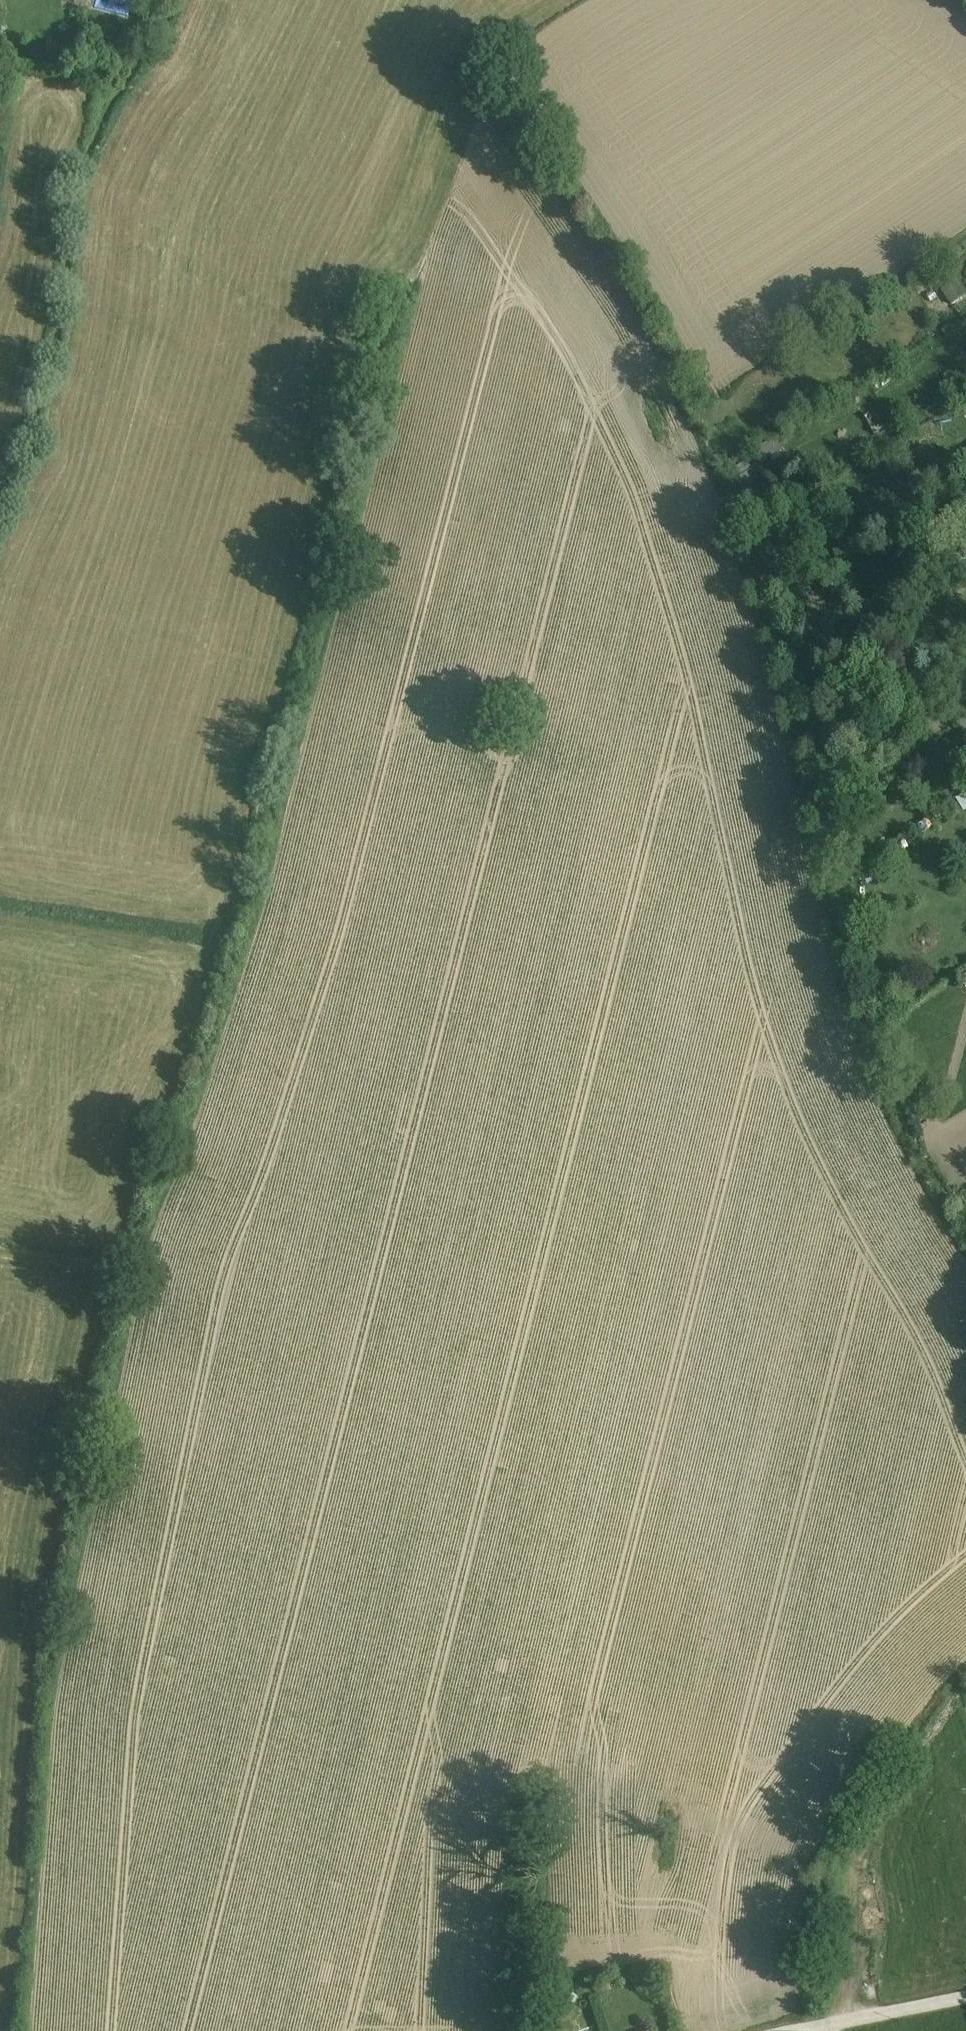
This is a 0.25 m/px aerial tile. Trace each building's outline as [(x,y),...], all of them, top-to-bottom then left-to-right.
[(955,284),(944,292),(951,303),(963,295),(955,284)]
